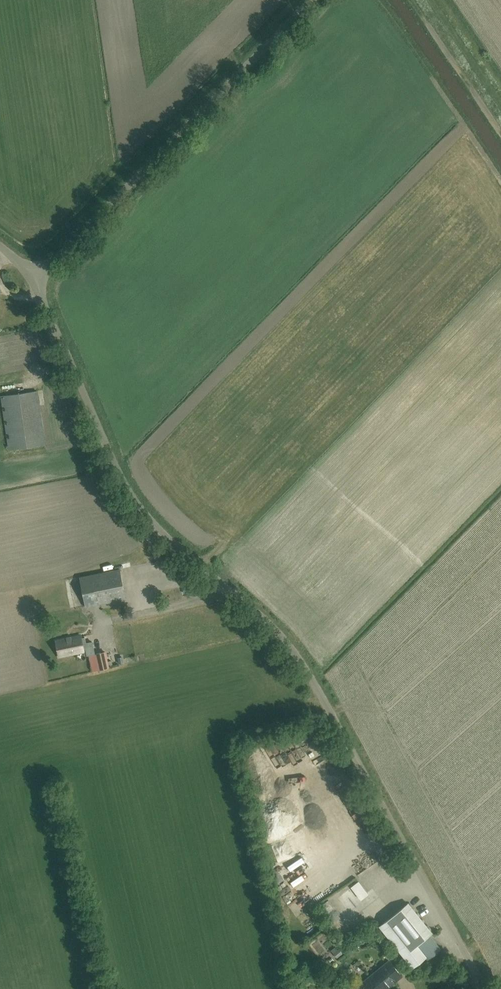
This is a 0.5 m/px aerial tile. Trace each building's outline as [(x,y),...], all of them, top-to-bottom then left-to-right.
[(9,450),(45,445),(37,391),(1,396),(9,450)] [(85,607),(126,598),(120,569),(79,577),(85,607)] [(59,656),(84,651),(80,635),(55,640),(59,656)] [(85,637),(81,638),(83,649),(85,649),(87,656),(95,654),(92,641),(86,642),(85,637)] [(105,652),(96,654),(100,671),(109,669),(105,652)] [(310,773),(302,778),(306,784),(314,780),(310,773)] [(331,797),(327,800),(332,809),(336,807),(331,797)] [(355,816),(360,826),(368,821),(363,811),(355,816)] [(303,831),(304,837),(321,835),(321,828),(303,831)] [(279,861),(299,854),(297,847),(281,852),(279,848),(282,847),(280,841),(273,844),(279,861)] [(300,865),(307,859),(304,855),(297,861),(300,865)] [(361,867),(364,871),(379,863),(375,855),(367,859),(369,863),(361,867)] [(355,892),(360,898),(367,892),(359,881),(352,887),(355,891),(355,892)] [(407,903),(379,926),(412,967),(425,957),(427,959),(440,949),(429,934),(431,933),(407,903)] [(401,976),(389,960),(355,986),(356,988),(364,988),(366,988),(367,988),(385,988),(384,987),(387,985),(388,986),(401,976)]
